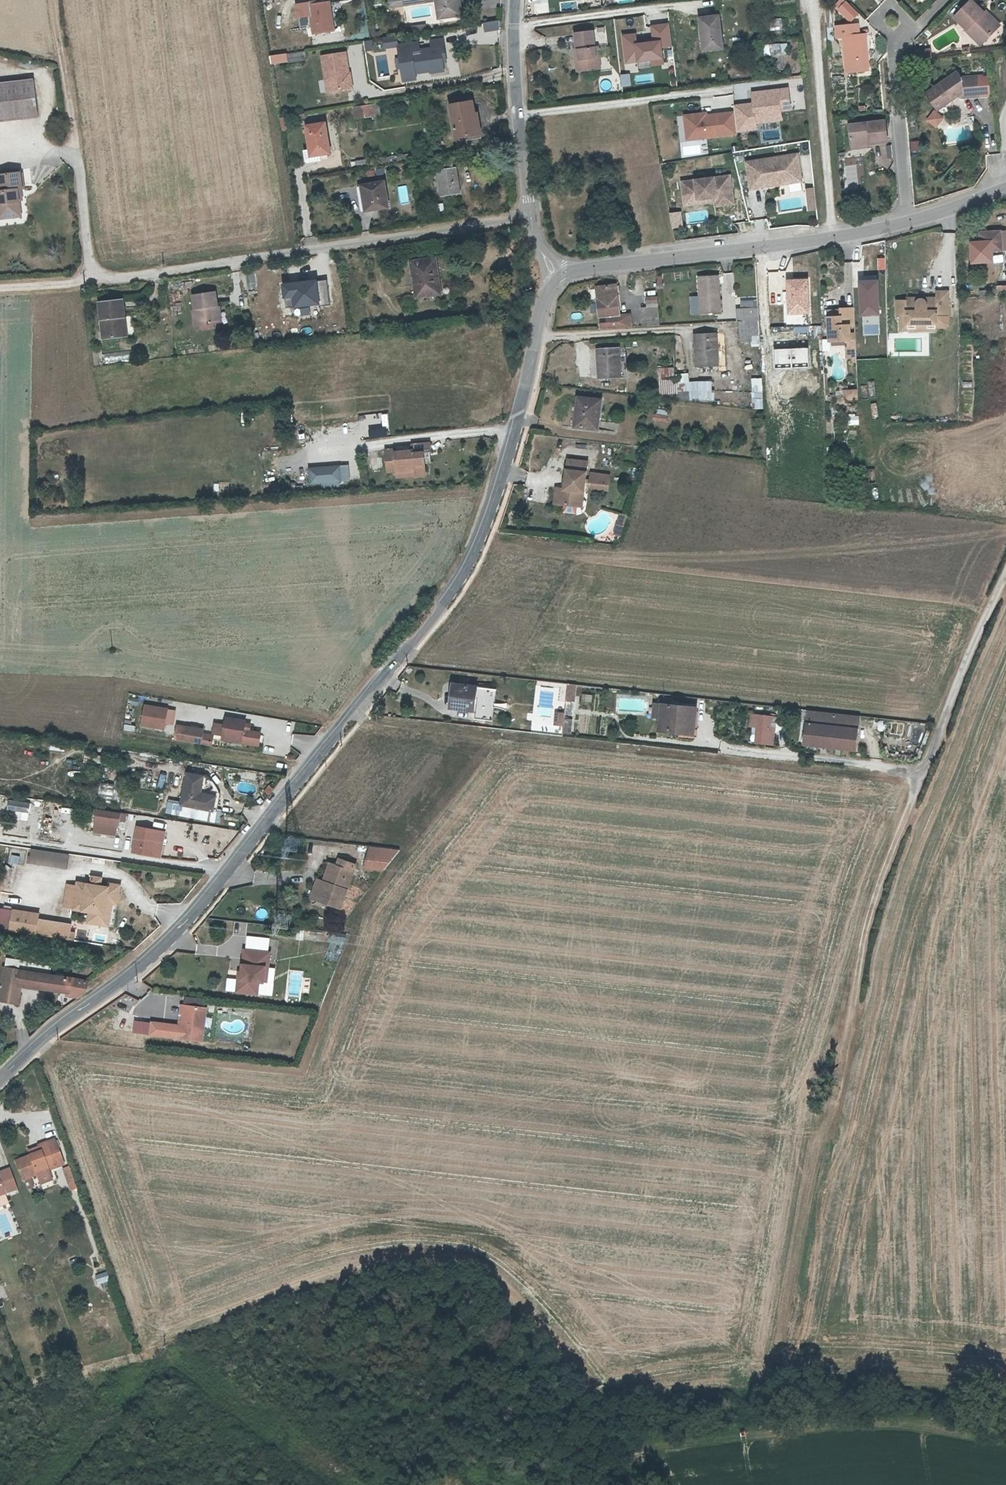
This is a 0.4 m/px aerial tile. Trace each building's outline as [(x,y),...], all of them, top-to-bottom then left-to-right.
[(309,2),(313,29),(332,27),(329,0),(321,0),(309,2)] [(460,0),(437,0),(439,18),(463,16),(463,14),(467,14),(466,5),(460,5),(460,0)] [(844,0),(835,9),(848,23),(857,14),(844,0)] [(988,40),(1002,26),(986,11),(975,0),(974,0),(958,16),(971,29),(973,26),(988,40)] [(989,8),(986,11),(1002,26),(1005,24),(989,8)] [(715,12),(696,14),(700,48),(719,47),(715,12)] [(779,29),(778,17),(769,18),(769,29),(779,29)] [(638,30),(622,32),(626,60),(641,57),(642,65),(665,61),(662,48),(673,46),(668,20),(652,23),(654,34),(639,36),(638,30)] [(496,21),(480,23),(481,33),(497,31),(496,21)] [(839,34),(845,34),(849,70),(871,69),(867,33),(861,33),(860,22),(838,24),(839,34)] [(983,45),(988,40),(973,26),(971,29),(969,31),(983,45)] [(580,56),(577,57),(578,68),(601,66),(600,55),(596,55),(595,44),(593,29),(575,31),(577,47),(579,46),(580,56)] [(383,47),(395,46),(393,36),(382,37),(383,47)] [(362,40),(364,49),(371,48),(369,38),(362,40)] [(428,49),(409,52),(411,74),(439,71),(438,58),(443,58),(440,40),(427,42),(428,49)] [(765,43),(765,55),(787,54),(786,42),(765,43)] [(933,49),(918,51),(919,60),(934,58),(933,49)] [(269,53),(270,59),(285,57),(284,51),(269,53)] [(286,52),(286,61),(305,60),(305,51),(286,52)] [(350,71),(347,51),(322,54),(327,93),(355,89),(353,71),(350,71)] [(619,84),(630,85),(631,73),(620,72),(619,84)] [(961,73),(929,95),(940,110),(963,94),(964,99),(982,98),(980,76),(962,78),(961,73)] [(41,116),(36,78),(0,83),(0,121),(41,116)] [(734,104),(735,110),(738,132),(760,131),(759,123),(785,121),(784,113),(794,112),(791,86),(753,91),(754,102),(734,104)] [(468,99),(450,102),(455,135),(473,132),(468,99)] [(370,103),(363,105),(364,116),(365,118),(372,117),(370,103)] [(363,105),(354,106),(355,118),(364,116),(363,105)] [(906,109),(908,123),(916,122),(915,108),(906,109)] [(738,132),(735,110),(709,113),(708,110),(684,113),(687,141),(738,134),(738,132)] [(930,110),(925,123),(937,127),(942,115),(930,110)] [(291,130),(289,116),(280,117),(282,131),(291,130)] [(885,120),(875,121),(851,125),(854,143),(872,140),(872,143),(889,141),(886,120),(885,120)] [(312,154),(327,151),(323,124),(307,126),(311,147),(312,154)] [(873,147),(872,143),(872,140),(854,143),(855,149),(873,147)] [(918,141),(909,141),(909,151),(919,150),(918,141)] [(312,154),(311,147),(305,148),(307,159),(328,156),(327,151),(312,154)] [(801,178),(798,153),(747,161),(751,188),(764,186),(764,183),(801,178)] [(454,169),(438,171),(441,195),(457,193),(454,169)] [(21,174),(0,177),(0,183),(1,192),(0,192),(0,216),(21,214),(19,203),(18,191),(23,190),(21,174)] [(730,175),(696,179),(697,185),(683,186),(685,204),(699,202),(699,198),(717,196),(718,204),(734,202),(730,175)] [(764,183),(764,186),(802,180),(801,178),(764,183)] [(382,180),(361,183),(365,208),(386,205),(382,180)] [(399,202),(408,201),(406,184),(397,186),(399,202)] [(806,209),(814,208),(812,186),(805,187),(806,209)] [(991,262),(990,250),(1001,250),(1000,231),(980,232),(980,242),(971,242),(972,263),(991,262)] [(437,255),(413,259),(417,295),(438,293),(436,266),(439,266),(437,255)] [(720,275),(700,277),(703,314),(724,312),(720,275)] [(786,321),(795,321),(809,320),(807,276),(785,277),(786,321)] [(316,277),(281,281),(283,294),(290,293),(292,304),(318,301),(316,277)] [(877,280),(859,281),(861,315),(879,314),(877,280)] [(996,292),(1005,292),(1005,283),(997,283),(996,292)] [(617,315),(616,303),(614,284),(594,286),(597,306),(599,328),(629,326),(628,314),(617,315)] [(909,321),(939,321),(939,313),(951,313),(951,288),(939,288),(938,295),(927,295),(927,297),(926,296),(925,296),(924,296),(922,296),(921,296),(920,297),(919,298),(910,298),(910,297),(909,297),(899,297),(899,311),(903,311),(909,311),(909,319),(909,321)] [(217,293),(195,296),(199,326),(221,323),(217,293)] [(121,319),(125,319),(123,301),(100,304),(104,340),(124,338),(121,319)] [(741,320),(760,318),(760,304),(737,305),(738,316),(741,317),(741,320)] [(659,317),(658,305),(642,306),(643,318),(659,317)] [(838,317),(828,317),(829,341),(837,341),(846,341),(846,346),(855,346),(854,308),(838,309),(838,317)] [(828,309),(828,317),(838,317),(838,309),(828,309)] [(939,324),(939,321),(909,321),(909,319),(909,311),(903,311),(903,327),(939,327),(939,324)] [(951,313),(939,313),(939,321),(939,324),(951,324),(951,313)] [(659,317),(643,318),(643,326),(660,325),(659,317)] [(760,334),(760,318),(741,320),(742,342),(753,342),(752,335),(760,334)] [(716,333),(697,333),(699,365),(717,366),(716,333)] [(855,357),(855,346),(846,346),(846,349),(845,349),(845,357),(855,357)] [(620,347),(599,348),(599,376),(621,376),(620,347)] [(676,389),(676,376),(660,376),(660,390),(676,389)] [(761,408),(761,376),(751,376),(751,408),(761,408)] [(860,388),(846,388),(846,399),(861,398),(860,388)] [(676,399),(686,400),(686,389),(676,389),(676,399)] [(577,396),(574,425),(597,428),(599,397),(577,396)] [(430,476),(428,466),(427,455),(435,455),(435,444),(416,445),(417,451),(400,452),(400,450),(391,451),(392,473),(401,472),(401,475),(418,473),(418,477),(430,476)] [(268,457),(269,463),(284,460),(283,454),(268,457)] [(368,455),(368,469),(383,468),(382,454),(368,455)] [(427,455),(428,466),(436,465),(435,455),(427,455)] [(576,489),(582,490),(585,460),(565,458),(561,486),(554,484),(551,502),(574,505),(576,489)] [(348,480),(347,463),(306,465),(307,482),(348,480)] [(607,474),(588,472),(587,480),(592,481),(591,486),(605,487),(607,474)] [(623,524),(617,522),(614,531),(620,533),(623,524)] [(565,683),(565,701),(576,701),(576,683),(565,683)] [(473,712),(482,720),(492,721),(496,689),(457,685),(454,710),(473,712)] [(662,729),(682,731),(683,726),(696,726),(698,706),(663,703),(662,729)] [(163,729),(164,724),(171,725),(174,711),(166,710),(167,708),(145,705),(142,726),(163,729)] [(836,712),(809,709),(806,744),(813,745),(831,747),(858,750),(859,727),(861,715),(836,712)] [(568,713),(560,712),(558,724),(566,725),(568,713)] [(760,726),(761,715),(753,715),(751,725),(760,726)] [(777,717),(761,715),(760,726),(759,742),(774,744),(777,717)] [(244,726),(227,723),(223,743),(258,749),(260,735),(247,733),(248,727),(244,727),(244,726)] [(201,743),(202,733),(203,729),(177,725),(175,739),(201,743)] [(213,735),(202,733),(201,743),(211,745),(213,735)] [(180,790),(216,795),(217,793),(198,789),(199,779),(182,776),(180,790)] [(99,798),(113,797),(111,782),(98,783),(99,798)] [(216,795),(180,790),(177,806),(174,806),(172,817),(219,826),(221,816),(213,814),(216,795)] [(28,813),(29,804),(8,801),(7,810),(28,813)] [(54,811),(70,813),(71,806),(55,804),(54,811)] [(174,806),(164,804),(162,816),(172,817),(174,806)] [(116,814),(92,811),(91,823),(114,827),(116,814)] [(114,827),(91,823),(89,833),(113,836),(114,827)] [(149,854),(154,830),(134,826),(130,851),(149,854)] [(162,831),(154,830),(149,854),(158,856),(162,831)] [(314,842),(313,848),(338,851),(339,845),(314,842)] [(374,852),(377,846),(369,845),(362,866),(363,866),(369,851),(374,852)] [(400,849),(377,846),(374,852),(369,851),(363,866),(381,873),(400,849)] [(65,868),(67,855),(31,850),(29,863),(65,868)] [(17,863),(18,855),(10,854),(9,862),(17,863)] [(324,879),(318,898),(341,906),(356,863),(339,857),(337,864),(330,861),(324,879)] [(103,896),(115,898),(116,886),(105,884),(105,888),(97,887),(98,875),(89,873),(88,882),(74,880),(73,884),(71,903),(70,906),(86,908),(85,920),(99,922),(103,896)] [(310,895),(318,898),(324,879),(317,877),(310,895)] [(73,884),(64,882),(61,902),(71,903),(73,884)] [(114,902),(115,898),(103,896),(99,922),(106,922),(109,902),(114,902)] [(34,915),(10,911),(7,931),(31,935),(34,917),(34,915)] [(47,918),(34,917),(31,935),(44,937),(47,918)] [(245,947),(268,948),(268,936),(245,936),(245,947)] [(270,950),(244,947),(241,977),(238,977),(237,990),(258,992),(259,980),(264,980),(265,965),(268,965),(270,950)] [(4,1003),(15,1005),(18,989),(67,997),(68,991),(82,994),(84,992),(86,982),(10,970),(1,969),(0,977),(0,1002),(4,1003)] [(68,991),(67,997),(67,1001),(75,1002),(82,994),(68,991)] [(184,1002),(204,1005),(205,996),(186,994),(184,1002)] [(184,1002),(182,1002),(180,1011),(183,1011),(181,1026),(180,1036),(202,1039),(207,1005),(204,1005),(184,1002)] [(180,1036),(181,1026),(177,1026),(178,1022),(152,1019),(150,1032),(180,1036)] [(43,1150),(32,1153),(17,1158),(24,1179),(58,1167),(57,1163),(66,1161),(57,1137),(47,1140),(47,1142),(40,1144),(43,1150)] [(30,1148),(32,1153),(43,1150),(40,1144),(30,1148)] [(71,1165),(64,1167),(71,1189),(78,1187),(71,1165)] [(0,1170),(0,1175),(6,1191),(17,1187),(10,1167),(0,1170)] [(6,1191),(0,1193),(0,1204),(9,1201),(6,1191)] [(96,1284),(108,1280),(105,1271),(93,1275),(96,1284)]
